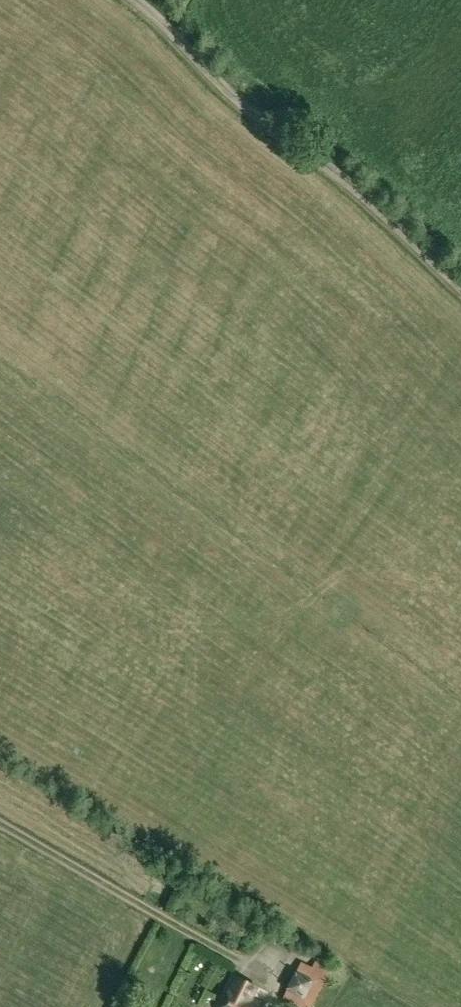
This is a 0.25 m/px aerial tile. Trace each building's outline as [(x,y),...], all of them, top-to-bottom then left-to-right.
[(321,972),(302,963),(283,998),(300,1006),(313,1006),(329,976),(321,972)] [(250,997),(256,986),(237,977),(222,1006),(262,1006),(264,1004),(250,997)]
